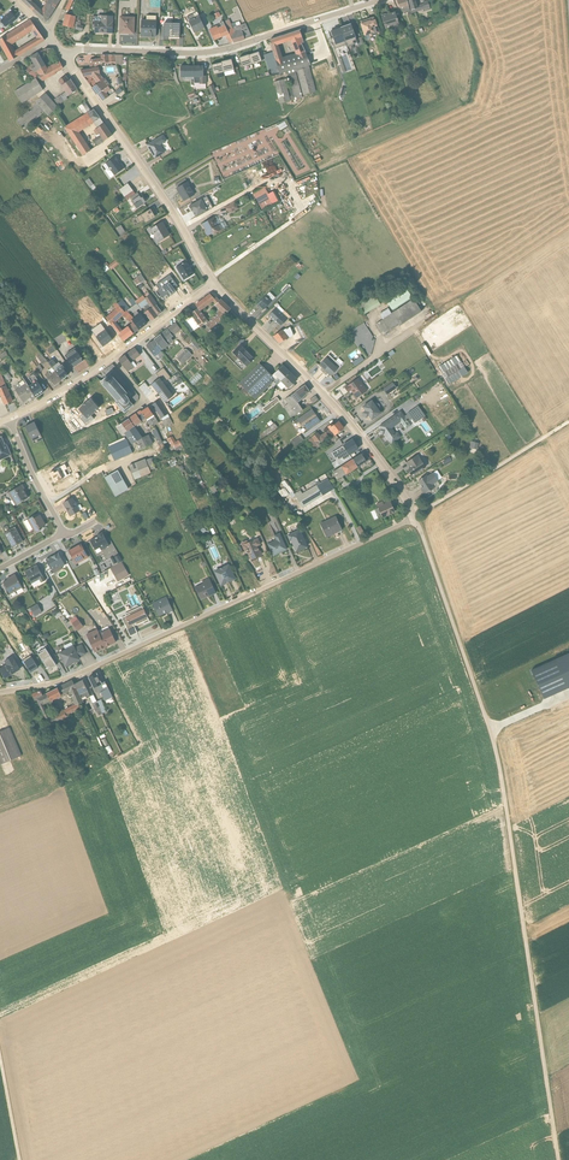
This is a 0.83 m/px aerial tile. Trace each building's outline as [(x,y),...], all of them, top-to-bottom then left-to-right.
[(60,0),(48,0),(41,10),(31,1),(32,0),(22,0),(38,16),(46,22),(60,0)] [(397,0),(399,7),(400,7),(402,13),(407,12),(408,15),(411,14),(407,0),(397,0)] [(412,10),(410,11),(411,14),(425,10),(425,11),(430,9),(428,1),(423,3),(423,4),(417,6),(415,0),(409,0),(412,10)] [(76,29),(81,9),(77,8),(75,16),(66,14),(63,25),(72,28),(76,29)] [(0,22),(0,24),(3,27),(5,26),(5,27),(10,23),(11,24),(16,19),(10,11),(0,20),(0,21),(1,22),(0,22)] [(204,27),(197,12),(187,17),(193,31),(194,32),(204,27)] [(388,13),(381,15),(385,29),(391,27),(393,30),(400,28),(395,12),(388,14),(388,13)] [(97,17),(92,17),(91,18),(91,21),(92,22),(92,29),(94,29),(94,33),(112,34),(113,16),(97,15),(97,17)] [(141,20),(141,36),(155,37),(156,16),(146,16),(146,20),(141,20)] [(134,35),(135,17),(119,17),(119,34),(134,35)] [(373,18),(360,22),(364,36),(365,36),(366,40),(371,39),(370,37),(379,34),(375,20),(374,20),(373,18)] [(251,37),(245,23),(237,26),(235,23),(231,24),(229,19),(223,22),(233,43),(245,39),(251,37)] [(0,40),(0,43),(10,61),(44,40),(30,20),(0,40)] [(229,43),(233,42),(223,21),(219,23),(221,26),(218,28),(217,26),(208,29),(214,41),(226,36),(229,43)] [(172,23),(163,23),(163,37),(172,37),(172,23)] [(182,23),(172,23),(172,37),(181,38),(182,23)] [(350,24),(340,28),(347,47),(354,44),(353,41),(356,40),(350,24)] [(331,39),(335,49),(346,45),(340,28),(330,32),(333,38),(331,39)] [(275,60),(277,64),(278,68),(278,69),(280,74),(285,72),(287,78),(288,78),(292,89),(291,90),(290,90),(292,96),(294,95),(301,94),(296,72),(297,71),(303,95),(316,92),(309,65),(311,64),(309,60),(302,44),(303,43),(300,30),(288,34),(291,41),(296,54),(283,58),(282,58),(275,60)] [(273,52),(275,60),(282,58),(283,58),(279,45),(285,43),(284,40),(282,36),(269,40),(273,52)] [(258,51),(239,58),(240,63),(242,68),(252,64),(262,61),(258,51)] [(45,66),(38,52),(30,57),(34,64),(29,66),(32,71),(28,73),(32,80),(37,78),(34,72),(45,66)] [(275,60),(273,52),(264,55),(268,67),(277,64),(275,60)] [(90,60),(90,67),(103,66),(103,63),(115,62),(115,65),(122,65),(122,55),(101,55),(101,59),(95,60),(90,60)] [(221,62),(211,64),(213,74),(224,72),(234,69),(232,60),(221,62)] [(36,78),(39,83),(42,81),(56,74),(55,73),(63,68),(59,62),(47,69),(45,66),(34,72),(37,78),(36,78)] [(189,66),(180,67),(181,77),(184,77),(184,80),(193,80),(193,67),(189,67),(189,66)] [(197,67),(193,67),(194,89),(206,89),(205,84),(206,84),(206,76),(203,76),(203,67),(200,67),(200,66),(197,66),(197,67)] [(110,90),(108,86),(110,85),(109,84),(105,79),(104,80),(100,74),(98,67),(81,70),(80,71),(83,77),(92,76),(98,84),(97,84),(92,88),(97,95),(97,94),(103,101),(108,97),(106,93),(110,90)] [(68,80),(65,76),(58,81),(65,92),(52,101),(45,93),(42,96),(35,102),(47,116),(61,103),(68,99),(66,97),(77,90),(70,79),(68,80)] [(39,83),(36,78),(14,91),(22,103),(43,90),(39,83)] [(284,79),(274,82),(280,104),(290,101),(286,87),(290,86),(289,81),(285,82),(284,79)] [(44,112),(36,103),(32,107),(33,108),(29,112),(28,111),(16,120),(17,121),(24,130),(44,112)] [(93,110),(90,112),(84,103),(79,107),(78,107),(81,111),(81,110),(84,115),(64,127),(83,156),(90,151),(78,133),(94,123),(99,118),(93,110)] [(112,135),(100,118),(94,123),(97,128),(93,131),(96,135),(95,136),(96,138),(93,140),(96,145),(98,145),(112,135)] [(284,121),(277,125),(280,131),(287,126),(284,121)] [(147,145),(155,158),(164,152),(160,145),(167,141),(163,135),(147,145)] [(166,151),(171,148),(168,143),(163,146),(166,151)] [(116,156),(103,166),(106,170),(105,171),(110,178),(114,175),(124,168),(121,163),(119,164),(118,162),(119,161),(116,156)] [(264,168),(267,175),(277,170),(274,164),(264,168)] [(175,185),(177,188),(184,200),(194,195),(185,179),(175,185)] [(118,189),(127,200),(135,194),(128,184),(122,188),(120,185),(116,187),(114,189),(116,191),(118,189)] [(252,193),(262,210),(272,204),(278,201),(273,191),(268,194),(265,188),(264,188),(263,187),(252,193)] [(144,200),(141,195),(132,201),(137,208),(144,203),(143,201),(144,200)] [(202,196),(190,203),(196,215),(209,209),(202,196)] [(232,213),(239,209),(234,202),(225,207),(227,211),(230,212),(232,213)] [(136,217),(140,223),(144,220),(145,221),(156,215),(154,212),(155,211),(152,206),(141,213),(142,214),(136,217)] [(202,224),(205,229),(204,231),(207,236),(214,232),(215,233),(223,228),(220,223),(219,224),(215,216),(202,224)] [(150,229),(158,241),(169,235),(162,222),(150,229)] [(117,258),(109,264),(112,268),(121,262),(117,258)] [(184,279),(193,274),(185,261),(175,268),(178,273),(180,272),(184,279)] [(174,303),(181,298),(175,290),(183,284),(172,270),(169,273),(165,268),(161,271),(169,281),(171,282),(164,288),(167,293),(165,295),(168,299),(170,298),(174,303)] [(133,281),(136,286),(145,280),(141,274),(136,277),(137,278),(133,281)] [(290,287),(287,284),(281,290),(284,293),(290,287)] [(383,332),(422,309),(407,284),(386,296),(394,310),(391,311),(389,306),(379,312),(383,318),(377,322),(383,332)] [(150,294),(148,292),(143,296),(157,316),(162,312),(156,305),(157,304),(150,294)] [(275,297),(269,292),(257,304),(263,310),(275,297)] [(225,314),(230,308),(221,300),(215,306),(219,310),(208,321),(207,320),(207,319),(200,310),(215,299),(210,294),(195,305),(198,308),(190,313),(199,325),(205,321),(207,324),(205,325),(206,326),(204,329),(208,332),(210,329),(211,330),(225,315),(225,314)] [(147,316),(151,320),(157,316),(143,296),(142,295),(135,301),(140,308),(141,309),(144,306),(146,309),(143,312),(147,316)] [(366,312),(381,303),(377,296),(362,304),(366,312)] [(127,303),(125,301),(125,300),(123,297),(117,302),(125,312),(127,310),(133,318),(132,319),(133,320),(133,321),(139,329),(147,323),(140,313),(139,314),(136,310),(140,308),(135,301),(133,298),(128,301),(132,306),(129,308),(126,303),(127,303)] [(132,319),(133,318),(127,310),(125,312),(117,302),(115,300),(112,303),(116,309),(107,317),(106,318),(109,322),(123,341),(139,329),(133,321),(122,330),(115,322),(123,315),(127,320),(128,319),(131,322),(133,320),(132,319)] [(275,320),(281,313),(275,308),(268,315),(268,316),(271,318),(272,318),(275,320)] [(280,326),(287,319),(281,313),(275,320),(280,326)] [(175,322),(160,334),(154,339),(163,350),(169,345),(173,341),(171,338),(181,330),(176,322),(175,322)] [(289,337),(294,335),(290,327),(282,330),(282,329),(274,336),(279,343),(283,340),(284,341),(289,337)] [(64,332),(55,339),(59,345),(69,339),(64,332)] [(162,349),(154,339),(146,345),(155,357),(162,351),(161,350),(162,349)] [(200,347),(194,341),(190,344),(196,351),(200,347)] [(244,348),(240,345),(233,352),(246,366),(253,358),(244,349),(244,348)] [(56,351),(53,346),(47,350),(50,354),(56,351)] [(73,367),(83,360),(75,348),(65,354),(73,367)] [(140,355),(135,348),(118,360),(128,372),(136,366),(133,361),(140,355)] [(177,358),(182,364),(192,355),(186,349),(185,350),(183,349),(177,355),(178,357),(177,358)] [(47,361),(40,353),(36,356),(42,364),(47,361)] [(334,360),(328,354),(319,365),(321,367),(319,369),(323,373),(334,360)] [(362,355),(353,360),(355,364),(365,359),(362,355)] [(52,359),(48,362),(62,380),(68,375),(64,369),(65,368),(62,365),(61,365),(59,362),(56,364),(52,359)] [(331,376),(340,366),(334,360),(323,373),(326,376),(328,374),(331,376)] [(277,385),(290,372),(283,364),(272,375),(259,363),(253,369),(239,383),(255,399),(273,381),(277,385)] [(49,371),(45,374),(47,378),(50,382),(51,381),(55,386),(62,380),(52,368),(48,371),(49,371)] [(170,377),(163,368),(160,371),(167,380),(170,377)] [(6,385),(0,372),(0,395),(4,405),(13,401),(6,385)] [(288,389),(297,379),(290,372),(277,385),(282,390),(285,386),(288,389)] [(106,377),(104,378),(101,382),(117,400),(115,402),(124,413),(133,405),(129,400),(129,399),(128,398),(128,397),(131,394),(128,391),(126,392),(110,373),(106,377)] [(38,381),(34,375),(29,378),(32,384),(29,386),(36,397),(44,392),(37,381),(38,381)] [(159,392),(166,387),(159,378),(151,384),(156,390),(157,389),(159,392)] [(345,388),(348,392),(351,389),(353,392),(356,398),(367,390),(358,378),(345,388)] [(387,392),(397,386),(394,380),(383,386),(387,392)] [(23,381),(14,387),(23,401),(30,397),(32,400),(36,397),(26,383),(25,384),(23,381)] [(304,395),(309,392),(305,385),(285,399),(288,403),(283,406),(291,418),(303,410),(298,403),(305,397),(304,395)] [(166,387),(159,392),(161,395),(160,396),(165,402),(173,396),(166,387)] [(318,399),(315,395),(310,400),(313,404),(318,399)] [(265,412),(280,401),(277,397),(272,400),(262,408),(265,412)] [(99,408),(91,398),(75,412),(86,425),(93,421),(89,416),(99,408)] [(375,404),(371,399),(362,406),(365,411),(364,411),(362,412),(366,418),(368,416),(371,420),(381,413),(378,408),(379,408),(379,407),(379,406),(379,405),(378,404),(377,403),(375,404)] [(161,418),(162,420),(169,416),(159,400),(153,404),(156,409),(156,410),(161,418)] [(148,407),(141,411),(150,425),(153,423),(154,425),(159,423),(148,407)] [(312,409),(297,419),(302,426),(304,425),(307,430),(320,421),(312,409)] [(141,410),(127,419),(134,426),(141,421),(145,418),(141,410)] [(385,433),(391,443),(401,436),(397,431),(404,427),(405,429),(411,425),(401,411),(379,426),(381,428),(379,430),(382,435),(385,433)] [(426,415),(414,422),(416,426),(428,419),(426,415)] [(169,416),(162,421),(165,426),(173,422),(169,416)] [(137,441),(142,437),(136,428),(134,426),(127,419),(117,426),(122,434),(123,433),(132,444),(137,441)] [(315,449),(344,428),(338,421),(334,424),(332,423),(323,430),(325,432),(320,435),(317,432),(308,440),(315,449)] [(27,425),(25,426),(32,439),(33,440),(32,440),(34,444),(43,439),(34,422),(30,424),(29,424),(27,425)] [(274,423),(264,431),(265,432),(267,435),(277,427),(274,423)] [(163,443),(156,429),(152,431),(158,445),(163,443)] [(137,441),(141,449),(153,444),(148,434),(142,437),(137,441)] [(294,446),(303,440),(300,435),(291,441),(294,446)] [(189,458),(191,457),(183,440),(180,441),(179,439),(175,441),(172,436),(167,439),(171,447),(172,446),(173,448),(175,447),(177,450),(182,447),(187,456),(187,457),(188,456),(189,458)] [(0,437),(0,460),(11,455),(6,444),(5,445),(1,437),(0,437)] [(124,437),(108,444),(115,461),(133,453),(127,438),(126,438),(125,439),(124,437)] [(354,445),(355,444),(352,439),(347,443),(346,442),(343,444),(344,445),(343,445),(345,449),(333,456),(335,459),(331,462),(334,468),(346,461),(343,457),(357,449),(354,445)] [(472,440),(470,446),(478,448),(479,441),(472,440)] [(448,464),(458,459),(455,453),(445,458),(448,464)] [(353,459),(357,466),(366,461),(361,454),(353,459)] [(408,470),(412,476),(425,467),(417,455),(406,462),(410,468),(408,470)] [(155,468),(151,457),(146,459),(145,458),(129,465),(134,479),(151,472),(150,470),(155,468)] [(176,460),(174,457),(173,458),(173,459),(168,461),(169,464),(170,464),(171,466),(177,463),(176,460)] [(357,466),(353,459),(333,472),(338,479),(357,466)] [(105,477),(116,496),(129,489),(118,470),(105,477)] [(195,473),(192,474),(196,484),(200,482),(202,488),(205,487),(197,470),(195,471),(195,473)] [(438,481),(432,472),(427,476),(426,475),(418,480),(423,487),(420,489),(427,498),(437,491),(437,488),(440,485),(437,481),(438,481)] [(302,507),(334,488),(328,477),(302,493),(300,490),(294,493),(302,507)] [(280,490),(277,485),(274,487),(282,498),(289,493),(292,498),(295,495),(289,486),(285,480),(281,482),(284,487),(280,490)] [(11,501),(13,505),(23,500),(25,500),(26,500),(26,499),(28,497),(25,492),(26,491),(25,489),(25,488),(23,484),(6,493),(8,497),(10,496),(12,500),(11,501)] [(63,503),(70,515),(83,509),(80,504),(78,506),(75,501),(74,502),(72,498),(63,503)] [(382,517),(394,511),(390,501),(384,504),(382,501),(376,503),(382,517)] [(24,521),(29,531),(33,529),(35,533),(44,528),(42,526),(45,525),(40,515),(34,518),(33,516),(24,521)] [(336,515),(320,523),(321,526),(320,526),(321,530),(323,529),(326,537),(342,529),(336,515)] [(7,525),(2,528),(5,532),(3,533),(12,547),(17,544),(18,545),(23,542),(15,527),(9,530),(7,525)] [(361,536),(364,534),(359,526),(356,528),(361,536)] [(296,552),(308,546),(300,528),(287,534),(290,541),(291,541),(296,552)] [(98,536),(90,540),(97,553),(101,551),(101,550),(109,546),(102,532),(97,535),(98,536)] [(279,533),(274,535),(275,539),(267,543),(273,556),(287,549),(279,533)] [(251,559),(261,554),(257,546),(261,544),(258,537),(248,542),(247,539),(241,542),(245,551),(247,551),(251,559)] [(88,558),(81,543),(68,550),(73,559),(69,562),(73,569),(77,567),(76,564),(88,558)] [(58,553),(45,559),(53,573),(62,569),(61,567),(65,565),(58,553)] [(121,562),(110,568),(118,582),(129,575),(121,562)] [(33,568),(25,573),(31,584),(32,583),(33,586),(40,582),(41,583),(45,580),(36,564),(32,567),(33,568)] [(221,584),(226,582),(226,581),(229,580),(234,578),(228,564),(215,570),(221,584)] [(22,587),(15,574),(7,578),(7,579),(3,582),(10,594),(22,587)] [(201,599),(211,594),(211,595),(216,592),(209,577),(202,580),(203,583),(195,587),(201,599)] [(106,602),(107,604),(110,603),(110,605),(114,603),(110,596),(116,593),(117,592),(115,590),(107,594),(110,600),(110,601),(106,602)] [(168,613),(173,611),(166,596),(152,603),(156,611),(157,611),(159,616),(167,612),(168,613)] [(42,612),(37,604),(30,608),(34,616),(42,612)] [(153,616),(148,608),(144,610),(144,609),(143,609),(142,606),(125,614),(126,616),(122,618),(130,636),(137,633),(134,626),(136,626),(136,625),(142,622),(143,624),(149,621),(148,619),(153,616)] [(78,631),(84,627),(78,619),(77,619),(75,616),(70,620),(70,621),(68,622),(75,632),(77,630),(78,631)] [(110,628),(109,628),(99,633),(105,648),(116,643),(110,628)] [(97,629),(86,634),(94,652),(105,648),(99,633),(97,629)] [(86,654),(81,644),(75,648),(74,645),(73,646),(71,642),(63,646),(65,649),(58,653),(65,667),(80,660),(79,657),(86,654)] [(38,653),(49,670),(56,665),(45,648),(38,653)] [(530,669),(542,699),(568,688),(568,653),(530,669)] [(33,654),(24,658),(30,671),(39,666),(33,654)] [(12,656),(4,661),(6,664),(0,668),(0,670),(5,678),(20,669),(12,656)] [(104,700),(112,696),(105,681),(101,683),(96,673),(89,677),(94,688),(94,687),(96,686),(99,692),(100,692),(104,700)] [(80,708),(78,704),(83,702),(82,700),(74,684),(72,680),(46,693),(50,701),(69,692),(74,704),(54,715),(58,722),(67,718),(66,715),(80,708)] [(82,700),(90,696),(82,680),(74,684),(82,700)] [(42,710),(50,726),(58,722),(54,715),(50,717),(44,704),(50,701),(46,693),(43,695),(40,691),(32,694),(35,701),(37,700),(42,710)] [(92,703),(91,704),(95,712),(97,712),(98,715),(102,714),(93,695),(89,697),(92,703)] [(106,711),(101,699),(96,701),(102,713),(106,711)] [(0,765),(22,755),(9,727),(0,731),(0,764),(0,765)]
